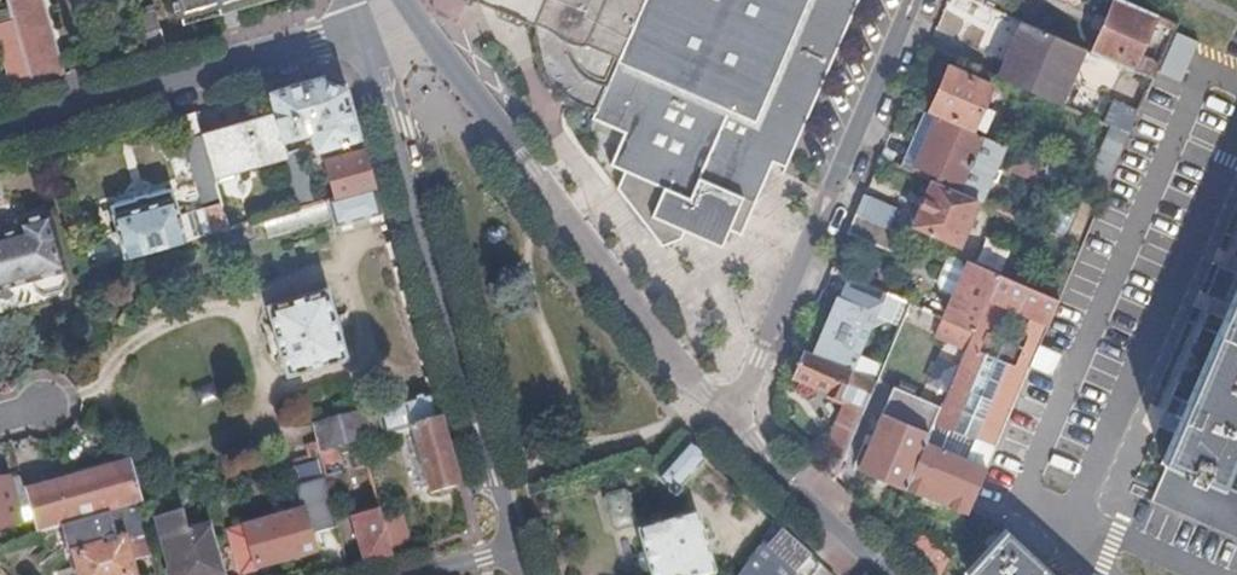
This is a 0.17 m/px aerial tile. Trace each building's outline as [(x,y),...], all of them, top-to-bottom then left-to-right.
[(12,10),(15,21),(33,85),(71,75),(50,0),(9,0),(12,10)] [(245,0),(178,0),(179,1),(173,3),(176,13),(181,11),(184,18),(245,0)] [(469,1),(490,10),(533,28),(535,29),(547,0),(470,0),(469,1)] [(647,0),(547,0),(535,29),(538,31),(541,43),(538,44),(540,53),(537,54),(542,61),(540,64),(546,69),(544,75),(549,77),(547,81),(553,84),(552,89),(560,91),(559,96),(565,97),(565,102),(569,101),(598,114),(611,83),(636,27),(647,0)] [(611,83),(598,114),(594,123),(627,138),(613,169),(628,176),(620,194),(664,251),(685,244),(688,236),(695,218),(733,235),(744,240),(777,167),(788,172),(793,160),(863,0),(647,0),(636,27),(611,83)] [(1118,0),(1094,54),(1155,80),(1161,66),(1142,58),(1159,18),(1118,0)] [(15,21),(12,10),(0,13),(0,26),(15,21)] [(156,14),(138,19),(148,53),(165,49),(156,14)] [(13,91),(33,85),(15,21),(0,26),(0,42),(13,91)] [(1033,27),(1025,24),(1001,80),(1061,106),(1086,50),(1033,27)] [(992,87),(950,69),(931,112),(974,131),(992,87)] [(276,116),(284,143),(312,135),(316,153),(360,141),(346,91),(320,80),(269,94),(276,116)] [(1075,86),(1070,103),(1094,111),(1099,94),(1075,86)] [(111,216),(124,261),(227,231),(213,179),(202,137),(195,114),(178,119),(203,211),(179,218),(174,199),(173,199),(171,191),(111,208),(113,215),(111,216)] [(276,116),(202,137),(213,179),(288,158),(287,155),(284,143),(276,116)] [(1005,148),(937,118),(917,168),(952,184),(949,190),(979,203),(980,203),(990,182),(997,185),(1002,173),(996,170),(1005,148)] [(1129,141),(1115,135),(1094,186),(1107,191),(1129,141)] [(288,158),(303,209),(316,205),(301,151),(287,155),(288,158)] [(1044,181),(1049,167),(1016,153),(1009,170),(1042,184),(1044,181)] [(330,177),(336,200),(374,189),(364,154),(335,162),(338,175),(330,177)] [(1044,181),(1069,192),(1075,178),(1049,167),(1044,181)] [(1094,186),(1081,180),(1076,190),(1102,201),(1107,191),(1094,186)] [(949,190),(935,184),(915,228),(960,247),(979,203),(949,190)] [(328,202),(334,222),(336,229),(382,216),(374,189),(336,200),(328,202)] [(898,211),(865,197),(857,216),(890,230),(898,211)] [(334,222),(328,202),(316,205),(303,209),(261,221),(267,241),(334,222)] [(1124,223),(1098,212),(1083,247),(1080,254),(1074,268),(1067,283),(1059,302),(1061,303),(1031,370),(1053,379),(1063,358),(1065,359),(1124,223)] [(33,283),(36,294),(43,298),(61,294),(66,286),(64,274),(67,274),(51,216),(17,226),(19,234),(0,239),(0,292),(33,283)] [(857,216),(849,234),(896,255),(904,236),(890,230),(857,216)] [(725,253),(733,235),(695,218),(688,236),(725,253)] [(1074,243),(1071,250),(1080,254),(1083,247),(1074,243)] [(1071,250),(1065,265),(1074,268),(1080,254),(1071,250)] [(1000,277),(951,256),(939,284),(942,292),(956,298),(946,320),(951,323),(976,333),(1000,277)] [(1065,265),(1059,279),(1067,283),(1074,268),(1065,265)] [(1220,487),(1236,448),(1236,273),(1234,271),(1229,269),(1216,298),(1221,300),(1231,305),(1226,318),(1216,313),(1210,311),(1203,328),(1218,335),(1189,401),(1173,394),(1166,411),(1172,413),(1182,418),(1175,432),(1162,461),(1166,464),(1220,487)] [(955,442),(958,434),(997,451),(1031,370),(1061,303),(1059,302),(1050,299),(1000,277),(976,333),(968,351),(943,410),(936,425),(950,431),(946,438),(948,439),(955,442)] [(885,294),(849,279),(815,357),(851,373),(885,294)] [(1067,283),(1059,279),(1050,299),(1059,302),(1067,283)] [(267,308),(287,379),(347,361),(327,290),(267,308)] [(1226,318),(1231,305),(1221,300),(1216,313),(1226,318)] [(951,323),(943,340),(968,351),(976,333),(951,323)] [(805,353),(794,378),(841,399),(841,398),(857,405),(866,409),(877,384),(851,373),(815,357),(805,353)] [(943,410),(894,389),(859,469),(908,490),(927,445),(936,425),(943,410)] [(439,422),(432,396),(372,413),(374,421),(369,422),(372,433),(377,432),(379,440),(412,431),(439,422)] [(857,405),(854,410),(863,414),(866,409),(857,405)] [(837,423),(824,453),(843,462),(863,414),(854,410),(847,407),(839,424),(837,423)] [(317,432),(318,440),(321,456),(336,452),(350,448),(361,445),(379,440),(377,432),(372,433),(369,422),(374,421),(372,413),(345,420),(317,432)] [(1182,418),(1172,413),(1165,427),(1175,432),(1182,418)] [(439,422),(412,431),(430,497),(458,489),(439,422)] [(946,438),(950,431),(936,425),(927,445),(942,452),(948,439),(946,438)] [(321,456),(318,440),(305,443),(308,460),(315,458),(317,457),(321,456)] [(690,443),(656,479),(674,498),(705,463),(690,443)] [(356,472),(366,469),(368,468),(361,445),(350,448),(356,472)] [(908,490),(922,497),(921,502),(946,512),(948,507),(969,516),(988,471),(942,452),(927,445),(908,490)] [(321,456),(317,457),(320,468),(339,462),(336,452),(321,456)] [(1166,464),(1149,503),(1236,543),(1236,494),(1220,487),(1166,464)] [(128,465),(25,495),(36,535),(137,508),(141,506),(128,465)] [(366,469),(356,472),(354,472),(357,483),(369,480),(366,469)] [(339,476),(324,481),(327,492),(343,488),(339,476)] [(321,482),(294,490),(301,513),(228,535),(238,574),(245,574),(313,556),(308,538),(335,531),(321,482)] [(0,485),(0,531),(20,526),(8,483),(0,485)] [(604,500),(608,514),(630,508),(625,492),(621,490),(605,494),(604,500)] [(630,508),(608,514),(611,528),(616,532),(630,528),(634,523),(630,508)] [(210,530),(189,536),(183,514),(158,521),(172,574),(223,574),(210,530)] [(381,523),(379,516),(354,524),(365,566),(391,558),(390,555),(381,523)] [(401,518),(381,523),(390,555),(410,549),(401,518)] [(639,536),(650,574),(713,574),(696,519),(639,536)] [(794,574),(796,574),(810,561),(773,528),(761,545),(794,574)] [(907,551),(934,574),(943,574),(949,560),(922,535),(907,551)] [(1007,536),(971,574),(1050,574),(1007,536)] [(76,557),(80,574),(131,574),(123,544),(76,557)] [(761,545),(740,574),(794,574),(761,545)]
